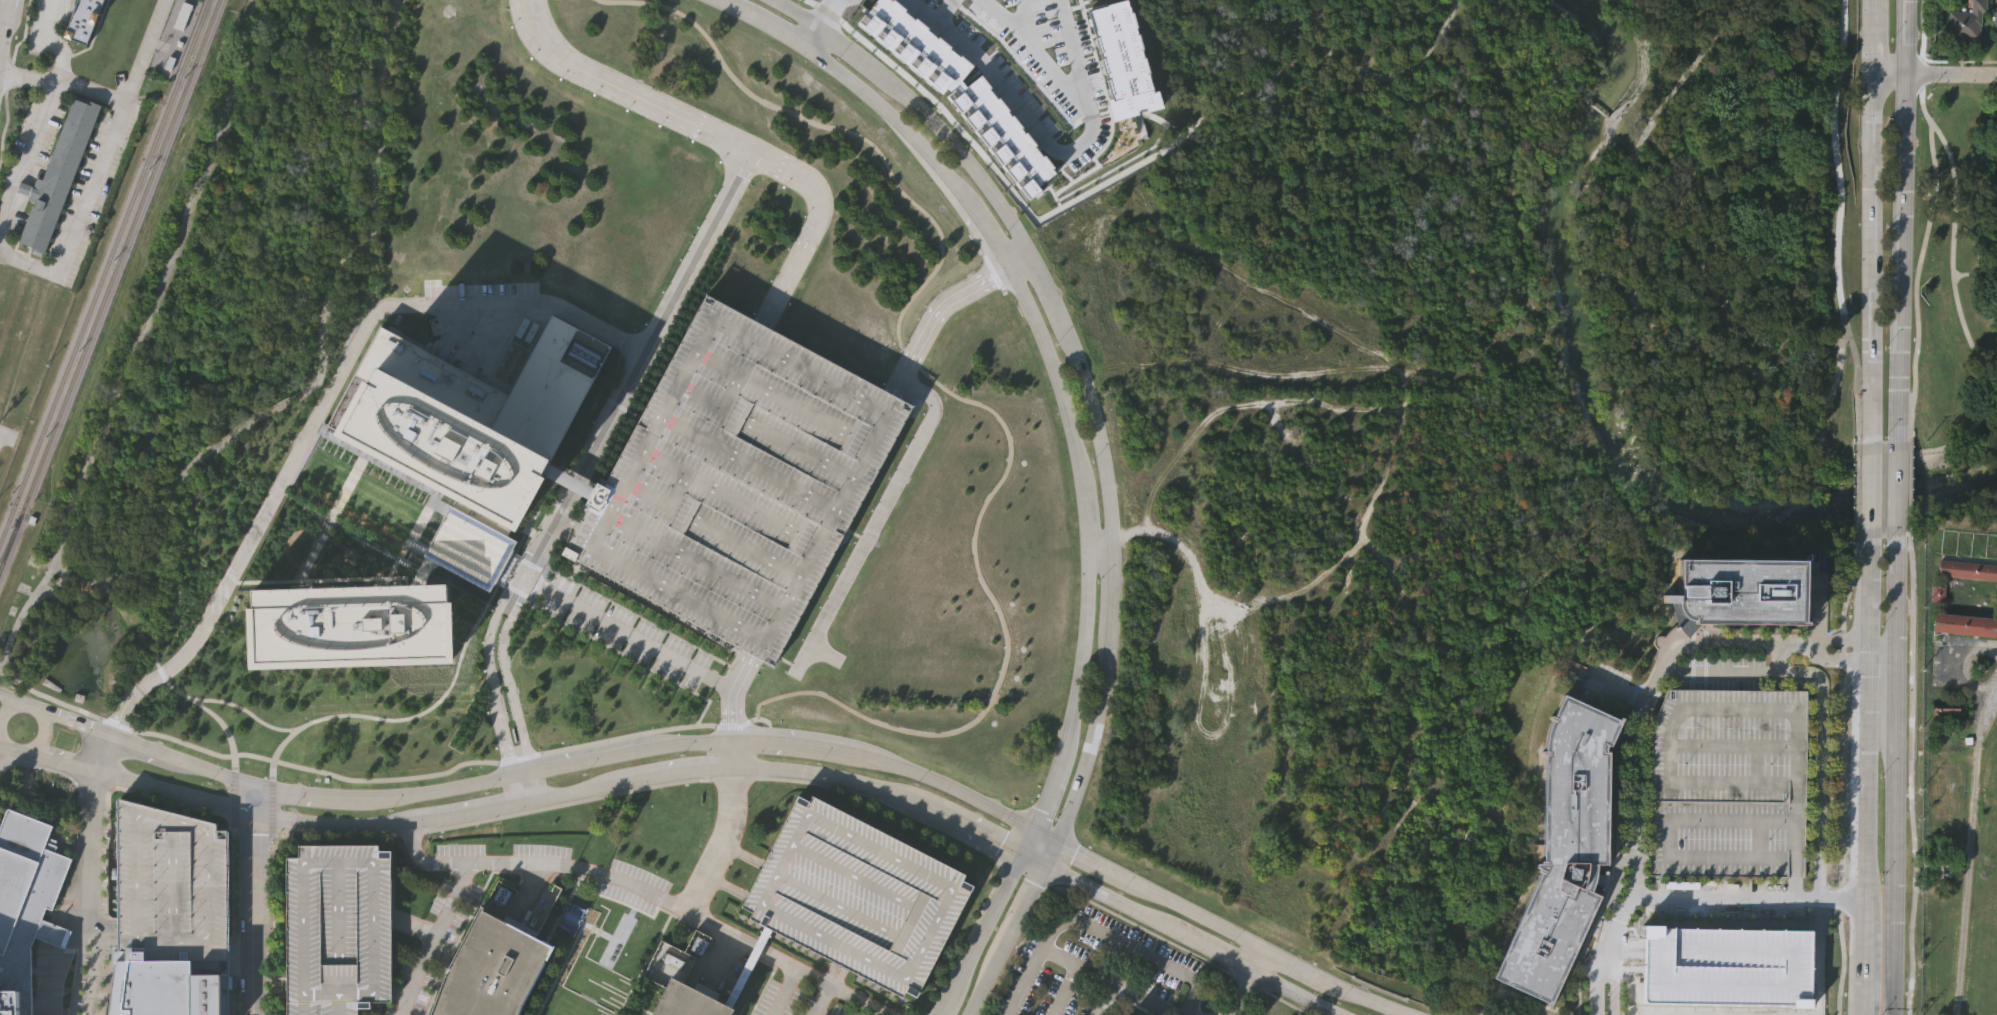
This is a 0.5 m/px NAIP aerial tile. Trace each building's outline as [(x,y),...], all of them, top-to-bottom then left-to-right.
[(78,3),(79,0),(104,0),(87,45),(65,35),(73,14),(75,15),(79,4),(78,3)] [(861,20),(877,0),(891,0),(892,1),(893,0),(894,0),(894,1),(898,5),(899,4),(900,5),(899,5),(904,9),(905,8),(906,9),(904,11),(915,19),(916,18),(917,18),(916,19),(921,23),(922,22),(923,23),(922,24),(927,28),(927,27),(928,28),(927,29),(937,38),(939,36),(940,37),(939,38),(944,42),(944,41),(945,42),(945,43),(949,47),(950,46),(951,47),(950,48),(960,57),(961,55),(962,56),(961,57),(966,61),(967,60),(967,61),(971,65),(972,64),(973,65),(961,80),(966,86),(981,74),(982,75),(981,76),(985,81),(986,80),(986,81),(986,82),(989,87),(990,86),(991,87),(989,88),(997,98),(999,97),(1000,98),(999,99),(1003,104),(1004,103),(1004,104),(1004,105),(1007,109),(1008,109),(1009,110),(1007,111),(1011,116),(1013,114),(1013,115),(1012,116),(1016,121),(1017,120),(1018,121),(1017,122),(1021,127),(1022,126),(1023,127),(1021,128),(1025,133),(1026,132),(1027,133),(1026,133),(1030,138),(1031,137),(1032,138),(1031,139),(1035,144),(1036,143),(1036,144),(1035,145),(1043,155),(1044,154),(1045,155),(1047,154),(1050,159),(1049,160),(1050,161),(1048,162),(1052,167),(1054,166),(1053,168),(1056,172),(1038,186),(1041,189),(1028,200),(1019,189),(1021,188),(1015,181),(1014,182),(1005,172),(1007,171),(1002,164),(1000,165),(992,155),(993,153),(988,147),(986,148),(978,138),(980,136),(974,129),(973,131),(964,120),(966,119),(960,112),(959,113),(951,103),(952,102),(947,95),(950,93),(946,89),(944,92),(939,88),(937,91),(925,81),(926,79),(925,79),(926,77),(922,74),(920,77),(908,67),(909,65),(908,65),(909,63),(906,60),(904,62),(892,53),(893,51),(892,51),(893,49),(889,46),(887,49),(875,39),(876,37),(875,37),(876,35),(872,32),(869,34),(857,24),(858,23),(857,23),(860,19),(861,20)] [(1088,10),(1125,0),(1129,0),(1131,5),(1129,6),(1130,12),(1133,11),(1133,13),(1135,12),(1136,18),(1135,18),(1135,20),(1133,20),(1134,26),(1136,25),(1137,27),(1135,27),(1137,33),(1139,33),(1139,34),(1141,34),(1142,40),(1140,40),(1141,41),(1142,41),(1144,47),(1142,47),(1143,48),(1141,49),(1145,64),(1147,64),(1147,65),(1149,64),(1151,70),(1149,71),(1149,72),(1151,72),(1153,77),(1150,78),(1151,85),(1152,84),(1156,99),(1158,99),(1160,98),(1162,105),(1161,106),(1160,107),(1160,106),(1146,110),(1145,109),(1138,111),(1137,109),(1133,110),(1134,113),(1115,118),(1114,114),(1110,100),(1114,99),(1112,94),(1110,95),(1110,94),(1108,94),(1107,88),(1108,88),(1108,86),(1110,86),(1108,80),(1106,81),(1106,79),(1108,79),(1106,73),(1104,74),(1104,72),(1102,73),(1101,67),(1103,66),(1102,65),(1100,66),(1099,60),(1101,59),(1101,58),(1102,58),(1098,44),(1097,45),(1096,44),(1095,44),(1093,38),(1095,38),(1095,37),(1095,36),(1092,25),(1089,25),(1088,18),(1090,18),(1088,10)] [(1972,9),(1972,0),(1988,0),(1987,10),(1982,10),(1982,22),(1981,22),(1980,38),(1970,37),(1970,39),(1959,38),(1959,37),(1951,37),(1951,27),(1950,27),(1950,9),(1972,9)] [(174,29),(184,32),(193,6),(182,2),(174,29)] [(34,185),(38,176),(43,178),(75,95),(102,105),(47,250),(19,240),(34,201),(28,198),(29,195),(17,191),(21,180),(34,185)] [(1988,253),(1988,259),(1988,264),(1977,264),(1978,253),(1988,253)] [(566,550),(705,291),(762,322),(891,393),(913,405),(773,669),(749,655),(566,550)] [(514,547),(448,512),(335,452),(343,435),(326,426),(380,324),(512,395),(555,314),(614,345),(548,470),(557,474),(517,549),(514,547)] [(432,541),(448,512),(514,547),(489,592),(425,557),(432,541)] [(425,557),(439,565),(434,568),(430,573),(428,579),(427,586),(410,586),(425,557)] [(1939,558),(1996,564),(1996,580),(1937,574),(1939,558)] [(1683,562),(1807,563),(1807,624),(1698,624),(1697,621),(1690,620),(1686,617),(1682,613),(1681,607),(1683,562)] [(248,591),(410,586),(427,586),(446,585),(450,662),(249,666),(248,591)] [(1934,612),(1996,618),(1994,639),(1932,633),(1934,612)] [(1666,688),(1797,690),(1805,690),(1802,878),(1794,878),(1647,875),(1650,724),(1666,688)] [(1557,698),(1618,722),(1606,746),(1600,744),(1598,752),(1605,753),(1607,864),(1596,863),(1596,872),(1594,880),(1591,889),(1601,894),(1547,1007),(1490,980),(1539,869),(1541,744),(1545,726),(1557,698)] [(1934,699),(1957,699),(1957,713),(1934,713),(1934,699)] [(739,904),(792,797),(795,799),(798,794),(807,798),(809,793),(966,872),(960,884),(971,889),(919,992),(907,986),(902,994),(846,966),(833,959),(746,916),(749,909),(739,904)] [(118,962),(119,936),(120,802),(218,829),(218,841),(226,843),(226,963),(118,962)] [(4,985),(0,983),(0,826),(3,827),(10,806),(54,823),(47,844),(75,855),(53,907),(47,905),(43,917),(73,929),(66,947),(36,935),(31,946),(32,984),(4,985)] [(357,997),(357,1014),(284,1014),(286,853),(298,853),(298,841),(380,841),(380,853),(390,853),(390,917),(389,989),(389,998),(357,997)] [(541,956),(512,1014),(429,1014),(446,968),(480,908),(494,880),(515,891),(502,918),(549,942),(541,956)] [(229,972),(228,1014),(108,1014),(115,963),(193,963),(193,972),(229,972)] [(732,1006),(727,1014),(651,1014),(672,974),(732,1006)] [(32,984),(34,1014),(0,1014),(0,983),(4,985),(32,984)]
